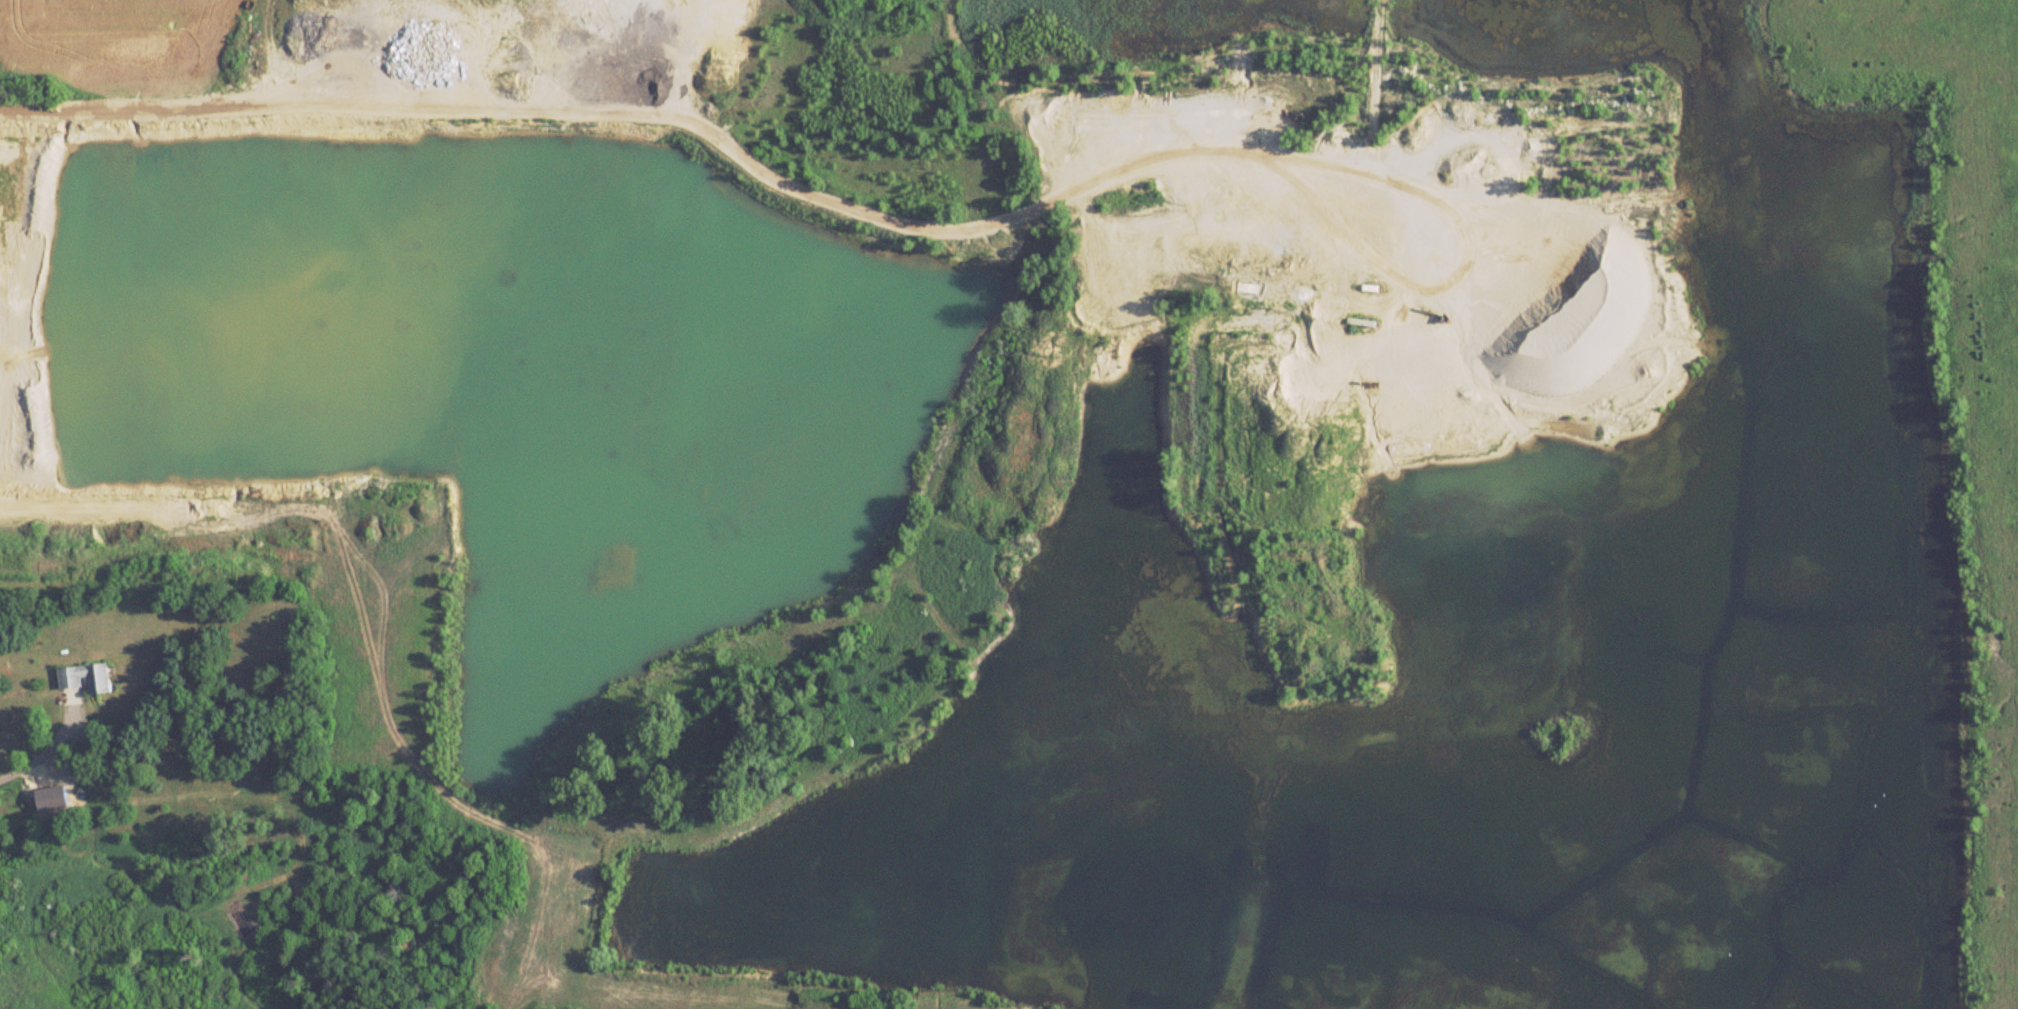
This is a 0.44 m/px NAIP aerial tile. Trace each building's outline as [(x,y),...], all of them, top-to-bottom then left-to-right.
[(59,667),(61,688),(88,685),(89,694),(112,691),(108,661),(59,667)]
